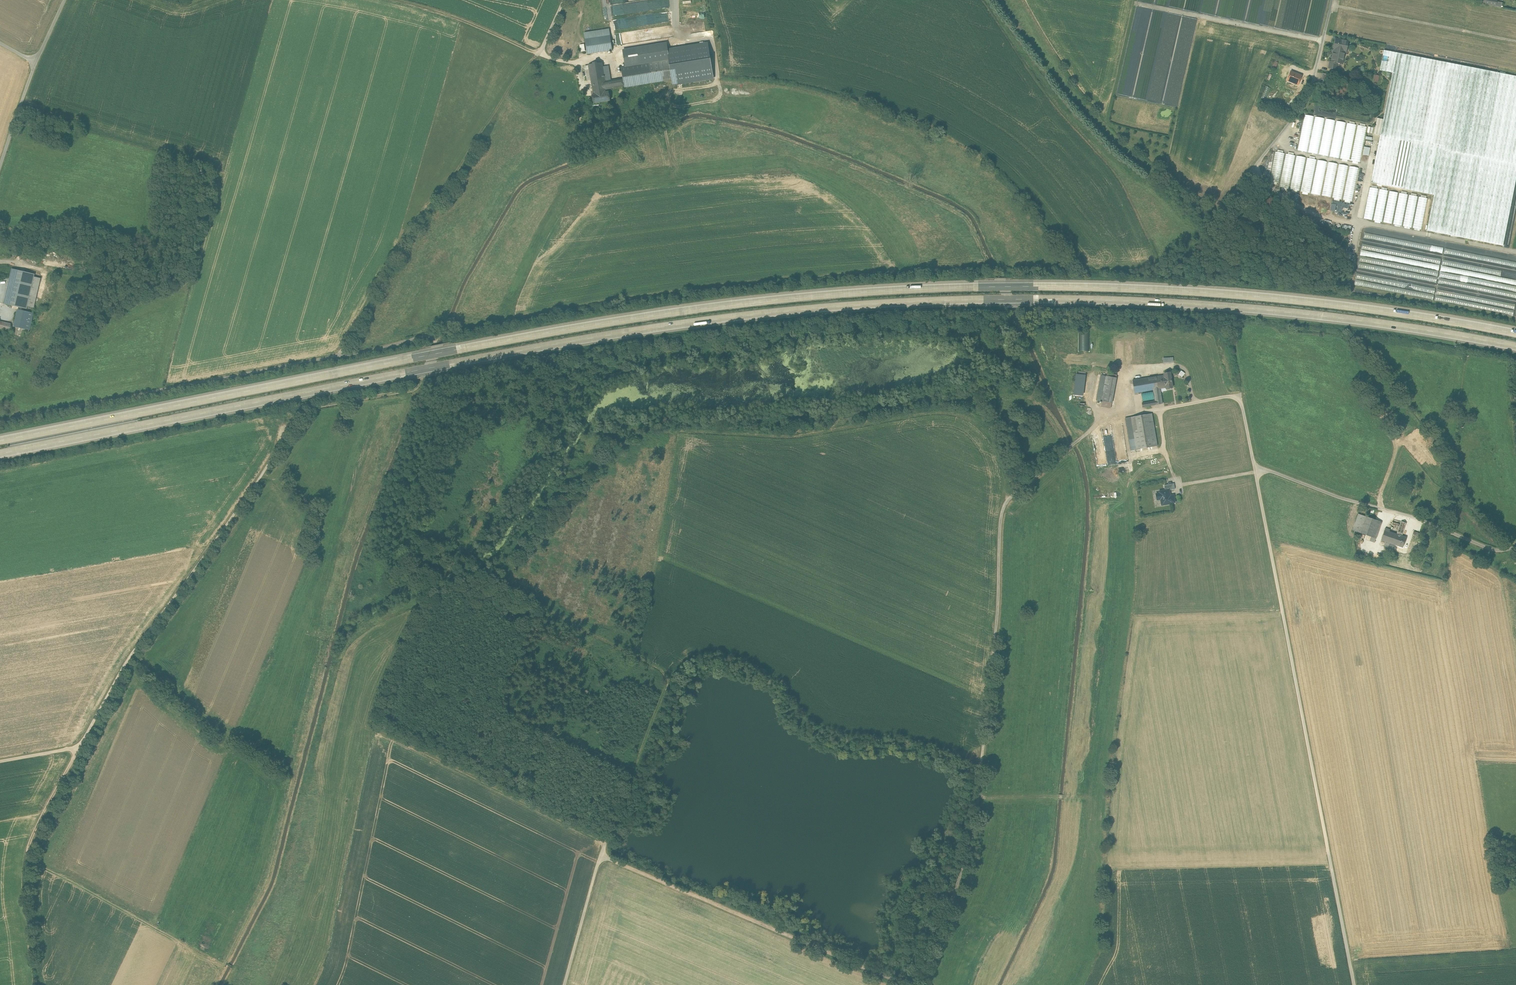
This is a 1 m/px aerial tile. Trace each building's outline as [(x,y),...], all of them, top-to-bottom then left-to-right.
[(609,29),(584,33),(585,39),(610,35),(609,29)] [(610,35),(585,39),(587,54),(613,50),(610,35)] [(1348,41),(1336,39),(1334,49),(1345,52),(1346,52),(1348,41)] [(709,41),(667,48),(669,59),(672,80),(673,85),(715,78),(709,41)] [(1345,52),(1334,49),(1334,50),(1332,62),(1331,62),(1337,63),(1340,64),(1343,62),(1345,52)] [(1459,65),(1384,50),(1380,70),(1393,72),(1383,119),(1377,118),(1374,134),(1380,135),(1371,182),(1434,195),(1459,65)] [(669,59),(649,62),(652,83),(672,80),(669,59)] [(1337,63),(1331,62),(1332,62),(1330,61),(1328,68),(1336,70),(1337,63)] [(649,62),(621,67),(623,78),(624,86),(624,88),(652,83),(649,62)] [(602,63),(588,65),(589,69),(586,70),(587,80),(591,80),(593,91),(606,88),(607,89),(624,86),(623,78),(605,81),(602,63)] [(1459,65),(1434,195),(1427,230),(1465,238),(1498,72),(1459,65)] [(1302,76),(1291,71),(1287,81),(1298,85),(1302,76)] [(1498,72),(1465,238),(1505,246),(1515,188),(1515,76),(1498,72)] [(606,88),(593,91),(594,95),(592,95),(594,103),(610,100),(609,91),(607,92),(607,89),(606,88)] [(1367,127),(1305,115),(1298,150),(1360,162),(1367,127)] [(1364,146),(1363,154),(1369,155),(1371,147),(1364,146)] [(1359,168),(1276,152),(1270,181),(1279,183),(1280,187),(1352,201),(1359,168)] [(1431,199),(1370,187),(1364,218),(1425,230),(1431,199)] [(1353,205),(1332,201),(1330,209),(1351,213),(1353,205)] [(1359,263),(1358,270),(1515,295),(1515,279),(1501,276),(1502,269),(1442,259),(1439,275),(1359,263)] [(34,274),(12,269),(4,303),(26,308),(27,306),(34,277),(33,276),(34,274)] [(34,277),(27,306),(33,308),(40,278),(34,277)] [(29,312),(18,309),(14,325),(26,328),(29,312)] [(0,321),(0,328),(9,330),(11,324),(0,321)] [(1164,375),(1156,376),(1158,389),(1160,389),(1166,387),(1166,388),(1172,387),(1170,372),(1164,373),(1164,375)] [(1117,375),(1107,373),(1107,376),(1102,402),(1101,407),(1111,409),(1117,375)] [(1074,394),(1083,395),(1086,375),(1077,374),(1074,394)] [(1096,401),(1102,402),(1107,376),(1101,375),(1096,401)] [(1156,376),(1133,380),(1135,393),(1153,390),(1158,389),(1156,376)] [(1158,389),(1153,390),(1155,401),(1142,403),(1143,407),(1163,404),(1161,395),(1164,394),(1163,390),(1160,390),(1160,389),(1158,389)] [(1152,413),(1126,418),(1131,450),(1157,446),(1152,413)] [(1161,500),(1162,506),(1172,504),(1172,502),(1175,502),(1174,495),(1171,495),(1170,490),(1170,489),(1165,490),(1159,491),(1159,493),(1156,493),(1157,500),(1161,500)] [(1366,517),(1358,514),(1353,530),(1360,533),(1366,517)] [(1377,520),(1366,516),(1366,517),(1360,533),(1371,536),(1371,537),(1377,520)] [(1377,520),(1371,537),(1376,538),(1381,522),(1377,520)] [(1401,521),(1397,534),(1398,535),(1402,536),(1406,523),(1401,521)] [(1390,530),(1385,528),(1381,540),(1386,542),(1395,545),(1398,535),(1397,534),(1389,532),(1390,530)] [(1402,536),(1398,535),(1395,545),(1403,547),(1406,537),(1402,536)]
